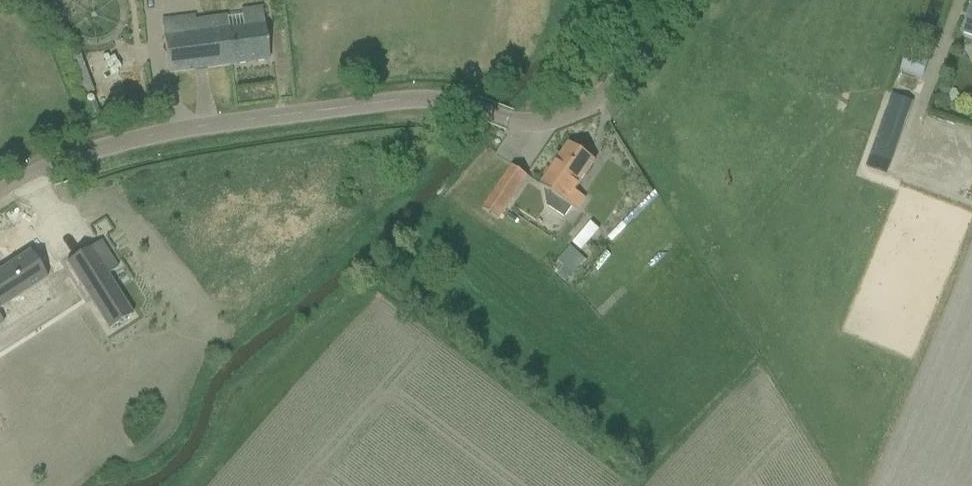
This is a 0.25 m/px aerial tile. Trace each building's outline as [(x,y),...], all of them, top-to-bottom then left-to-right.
[(971,3),(960,34),(971,38),(971,3)] [(195,17),(162,22),(168,74),(268,61),(262,8),(241,11),(241,15),(243,26),(227,28),(225,17),(195,20),(195,18),(195,17)] [(923,78),(929,61),(908,53),(902,70),(923,78)] [(870,156),(866,167),(886,175),(890,164),(911,103),(891,97),(870,156)] [(575,192),(595,161),(582,153),(584,149),(575,143),(573,146),(569,144),(560,157),(557,155),(551,164),(554,166),(541,186),(540,185),(540,186),(577,211),(585,199),(575,192)] [(483,210),(498,220),(527,177),(512,166),(483,210)] [(590,240),(595,234),(587,228),(582,234),(590,240)] [(89,249),(66,264),(109,332),(110,331),(109,330),(130,316),(131,317),(132,316),(107,276),(117,270),(100,243),(90,250),(89,249)] [(573,276),(586,260),(571,247),(558,262),(573,276)] [(27,292),(43,282),(46,280),(29,253),(0,271),(0,309),(27,292)]
